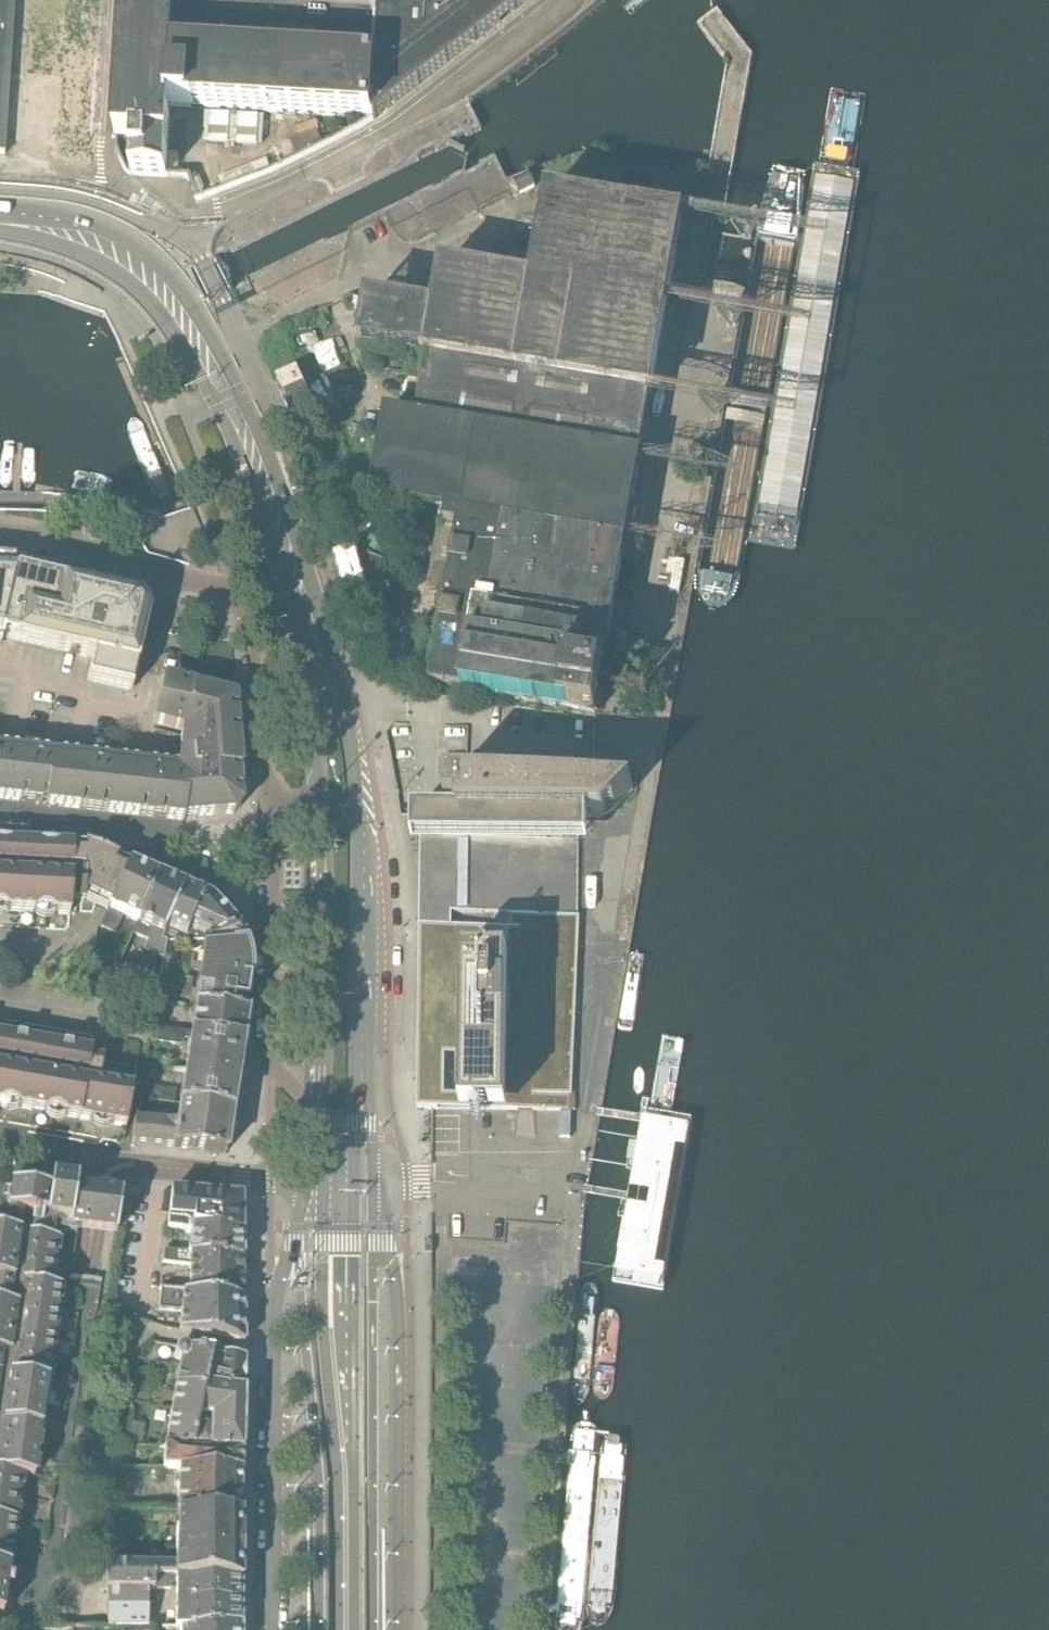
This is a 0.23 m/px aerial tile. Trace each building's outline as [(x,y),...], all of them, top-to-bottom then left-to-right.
[(15,0),(0,0),(0,154),(6,154),(15,0)] [(117,139),(117,151),(119,156),(121,163),(125,169),(127,173),(167,177),(171,107),(327,116),(374,120),(529,0),(127,0),(117,139)] [(529,175),(515,182),(521,194),(535,188),(529,175)] [(403,307),(368,301),(360,347),(427,359),(417,418),(387,413),(372,498),(429,508),(426,521),(460,527),(431,686),(475,694),(595,714),(603,671),(606,653),(625,542),(637,470),(649,399),(651,399),(683,218),(567,199),(570,185),(553,182),(551,193),(548,194),(542,229),(537,227),(531,219),(521,219),(517,223),(516,228),(514,228),(506,279),(442,268),(434,312),(403,307)] [(291,374),(277,381),(294,417),(303,413),(318,406),(300,370),(291,374)] [(358,550),(334,557),(346,599),(370,592),(358,550)] [(4,636),(18,570),(0,569),(0,641),(3,642),(4,636)] [(18,570),(4,636),(19,640),(93,657),(88,680),(132,690),(149,615),(150,612),(149,609),(149,606),(147,604),(145,601),(143,599),(141,598),(138,597),(18,570)] [(240,755),(236,699),(197,689),(197,688),(164,679),(152,724),(182,732),(179,768),(0,748),(0,800),(47,805),(47,806),(173,820),(185,821),(185,819),(235,815),(242,807),(239,771),(241,771),(240,755)] [(481,762),(472,762),(472,775),(481,775),(481,762)] [(508,913),(578,915),(579,864),(578,835),(580,817),(597,818),(609,814),(620,804),(632,791),(620,789),(618,783),(447,783),(444,791),(445,801),(448,808),(457,809),(457,816),(441,815),(441,838),(421,837),(420,853),(420,920),(507,920),(508,913)] [(23,913),(70,916),(71,903),(84,904),(84,902),(105,911),(107,910),(128,864),(104,854),(86,847),(85,847),(74,846),(27,843),(0,842),(0,912),(23,913)] [(134,936),(134,935),(158,877),(130,865),(128,864),(107,910),(109,911),(120,916),(117,934),(134,936)] [(165,958),(167,941),(163,940),(184,889),(158,877),(134,935),(148,941),(143,951),(163,960),(164,958),(165,958)] [(186,940),(204,940),(214,939),(239,933),(213,902),(184,889),(163,940),(167,941),(186,940)] [(507,920),(420,920),(417,1109),(576,1111),(578,915),(508,913),(507,920)] [(204,940),(196,991),(191,991),(193,980),(172,976),(174,959),(166,958),(160,996),(188,1001),(189,1004),(195,1006),(197,1006),(198,1005),(206,1006),(205,1007),(231,1011),(232,1004),(246,1006),(249,987),(252,988),(251,989),(253,989),(254,979),(254,973),(254,966),(252,958),(250,950),(248,946),(244,937),(242,938),(243,939),(241,941),(238,935),(240,935),(239,933),(214,939),(204,940)] [(153,1035),(242,1049),(248,1014),(231,1011),(205,1007),(206,1006),(198,1005),(197,1006),(195,1006),(191,1033),(163,1029),(165,1014),(154,1013),(151,1029),(154,1029),(153,1035)] [(10,1107),(33,1111),(55,1115),(79,1119),(102,1124),(126,1128),(129,1112),(134,1085),(110,1081),(100,1079),(104,1060),(91,1058),(92,1051),(68,1046),(45,1042),(22,1038),(0,1034),(0,1105),(10,1107)] [(178,1110),(231,1118),(242,1049),(153,1035),(152,1043),(188,1048),(178,1110)] [(298,1067),(298,1061),(303,1056),(298,1051),(298,1045),(287,1045),(287,1051),(282,1056),(287,1061),(287,1067),(298,1067)] [(231,1118),(178,1110),(176,1123),(135,1119),(132,1143),(226,1153),(231,1118)] [(644,1113),(613,1284),(665,1293),(695,1122),(644,1113)] [(3,1615),(3,1614),(6,1614),(7,1607),(4,1606),(6,1591),(8,1575),(11,1575),(12,1568),(10,1567),(10,1564),(12,1552),(15,1552),(16,1545),(17,1537),(14,1537),(16,1521),(18,1505),(21,1506),(22,1500),(23,1491),(21,1490),(22,1478),(23,1476),(34,1477),(37,1460),(40,1461),(41,1454),(38,1453),(39,1444),(40,1439),(43,1439),(44,1430),(45,1421),(42,1421),(44,1407),(47,1390),(50,1390),(51,1383),(48,1382),(50,1367),(53,1367),(54,1359),(55,1352),(52,1351),(54,1336),(57,1336),(58,1332),(58,1329),(55,1328),(58,1313),(61,1313),(61,1309),(62,1305),(59,1305),(61,1288),(52,1287),(54,1272),(57,1273),(58,1265),(59,1258),(56,1257),(60,1231),(70,1232),(77,1233),(77,1229),(94,1232),(100,1233),(117,1235),(117,1234),(131,1236),(133,1225),(118,1223),(122,1195),(107,1193),(100,1192),(92,1191),(77,1189),(78,1183),(52,1179),(50,1193),(12,1188),(11,1189),(8,1188),(7,1196),(10,1196),(7,1212),(5,1228),(3,1227),(2,1233),(0,1233),(0,1615),(3,1615)] [(192,1227),(242,1233),(241,1199),(218,1197),(195,1194),(193,1212),(193,1220),(192,1227)] [(187,1252),(243,1259),(242,1233),(192,1227),(193,1220),(169,1218),(167,1232),(189,1234),(187,1252)] [(189,1293),(243,1299),(243,1259),(187,1252),(166,1250),(164,1263),(189,1266),(189,1293)] [(574,1399),(577,1404),(583,1404),(585,1402),(588,1399),(590,1392),(591,1387),(598,1307),(598,1291),(596,1285),(592,1283),(589,1282),(586,1283),(583,1287),(579,1293),(572,1379),(572,1389),(574,1399)] [(243,1299),(189,1293),(183,1293),(161,1289),(159,1310),(182,1313),(179,1332),(244,1345),(243,1299)] [(597,1395),(598,1398),(605,1398),(609,1394),(613,1388),(618,1324),(618,1316),(617,1311),(612,1306),(605,1306),(604,1308),(601,1310),(598,1317),(595,1353),(593,1388),(597,1395)] [(208,1391),(244,1391),(245,1360),(181,1347),(175,1351),(174,1357),(178,1362),(179,1363),(178,1368),(206,1374),(205,1384),(208,1384),(208,1391)] [(175,1385),(171,1409),(165,1447),(242,1452),(243,1421),(244,1391),(208,1391),(208,1384),(205,1384),(206,1374),(178,1368),(175,1385)] [(137,1380),(150,1383),(152,1372),(139,1370),(137,1380)] [(155,1399),(148,1398),(151,1383),(150,1383),(137,1380),(135,1390),(134,1389),(132,1403),(154,1407),(155,1399)] [(127,1447),(141,1448),(144,1426),(132,1423),(127,1447)] [(555,1629),(581,1629),(581,1628),(598,1432),(597,1429),(594,1426),(579,1425),(575,1427),(572,1433),(554,1620),(555,1627),(555,1629)] [(588,1618),(592,1623),(596,1626),(602,1626),(607,1624),(610,1620),(613,1610),(616,1580),(624,1476),(627,1453),(628,1447),(626,1443),(624,1439),(619,1436),(610,1436),(605,1440),(601,1448),(598,1471),(593,1540),(587,1587),(588,1618)] [(178,1471),(241,1472),(242,1452),(165,1447),(163,1447),(163,1471),(178,1471)] [(178,1512),(241,1516),(241,1472),(178,1471),(178,1512)] [(241,1582),(241,1542),(241,1516),(178,1512),(176,1540),(174,1566),(174,1577),(176,1577),(241,1582)] [(174,1566),(107,1566),(108,1589),(152,1590),(152,1577),(174,1577),(174,1566)] [(176,1602),(241,1603),(241,1582),(176,1577),(176,1602)] [(114,1628),(142,1628),(143,1595),(108,1594),(107,1629),(114,1628)] [(176,1628),(241,1625),(241,1603),(176,1602),(176,1628)]
